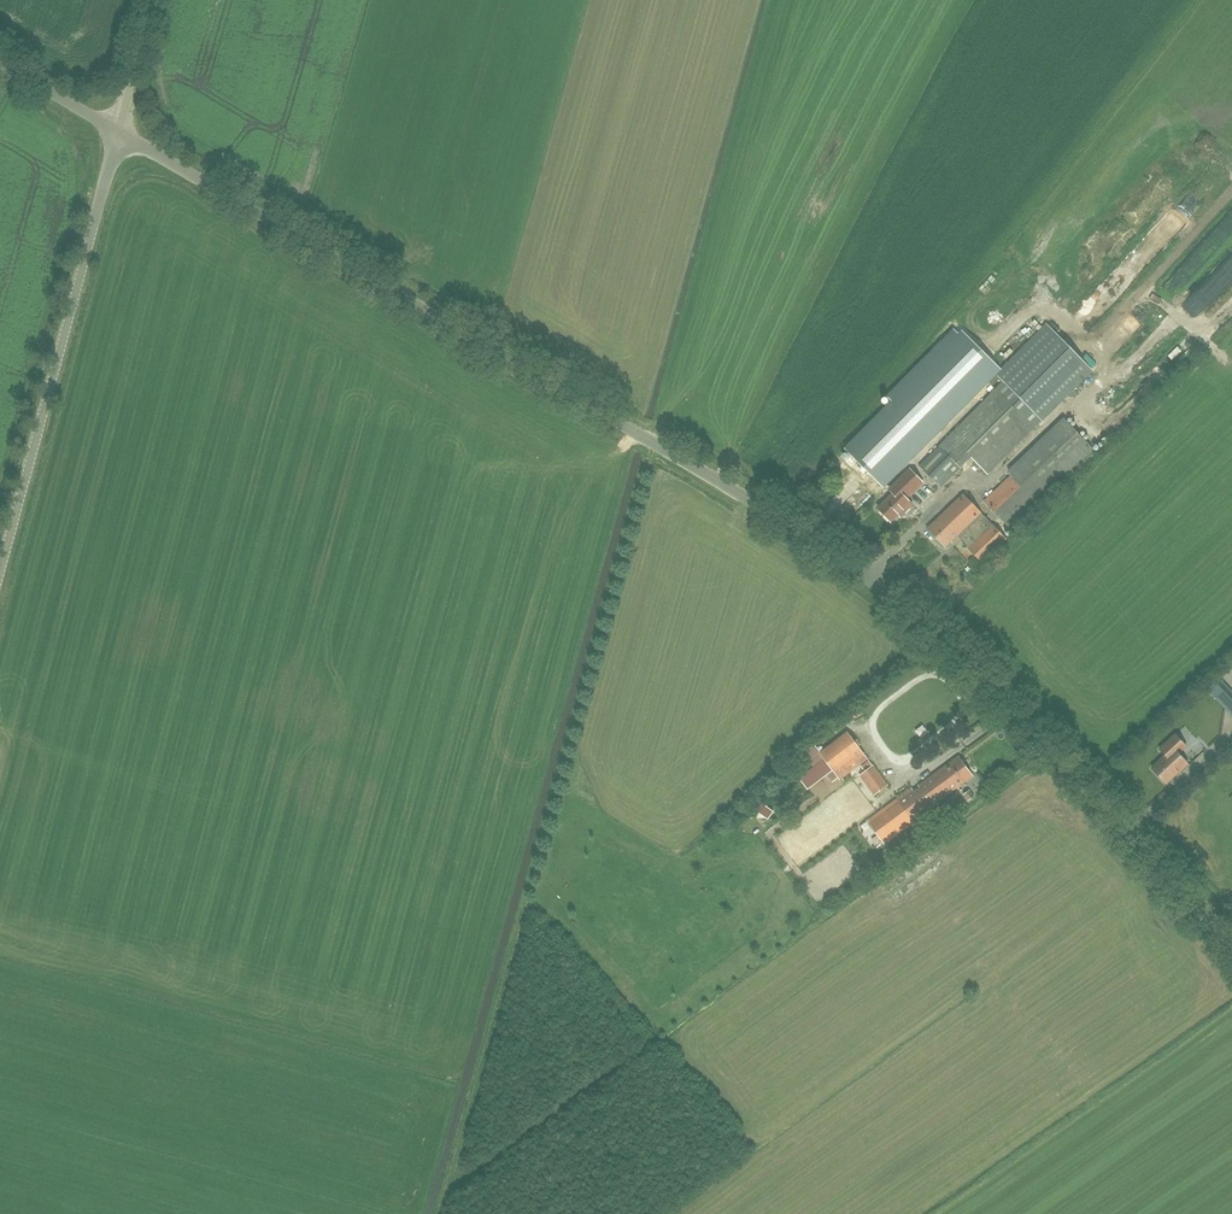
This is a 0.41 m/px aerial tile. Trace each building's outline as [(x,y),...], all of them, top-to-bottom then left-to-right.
[(1213,230),(1201,244),(1207,249),(1218,234),(1213,230)] [(1134,316),(1119,331),(1125,337),(1140,323),(1134,316)] [(997,376),(1006,385),(920,467),(941,488),(961,469),(961,468),(972,458),(989,476),(1095,375),(1049,326),(997,376)] [(884,485),(910,459),(908,457),(993,372),(952,332),(888,397),(893,402),(847,448),(884,485)] [(1105,343),(1092,353),(1100,363),(1113,353),(1105,343)] [(1145,358),(1150,362),(1159,352),(1155,348),(1145,358)] [(1066,419),(1024,461),(984,501),(1015,532),(1096,451),(1066,419)] [(906,498),(922,482),(910,469),(893,485),(897,490),(878,508),(891,521),(902,510),(904,512),(912,504),(906,498)] [(919,494),(914,497),(919,506),(924,503),(919,494)] [(982,562),(1007,539),(964,494),(927,528),(945,547),(957,535),(968,547),(982,562)] [(1210,690),(1231,713),(1231,688),(1222,678),(1210,690)] [(840,780),(868,759),(848,731),(819,753),(840,780)] [(1179,753),(1186,746),(1176,735),(1160,749),(1166,756),(1152,768),(1166,783),(1188,763),(1179,753)] [(927,809),(973,776),(958,757),(919,786),(920,787),(914,791),(912,788),(868,821),(885,844),(929,811),(927,809)] [(878,765),(862,774),(875,796),(891,787),(878,765)] [(968,801),(975,796),(970,790),(963,795),(968,801)]
